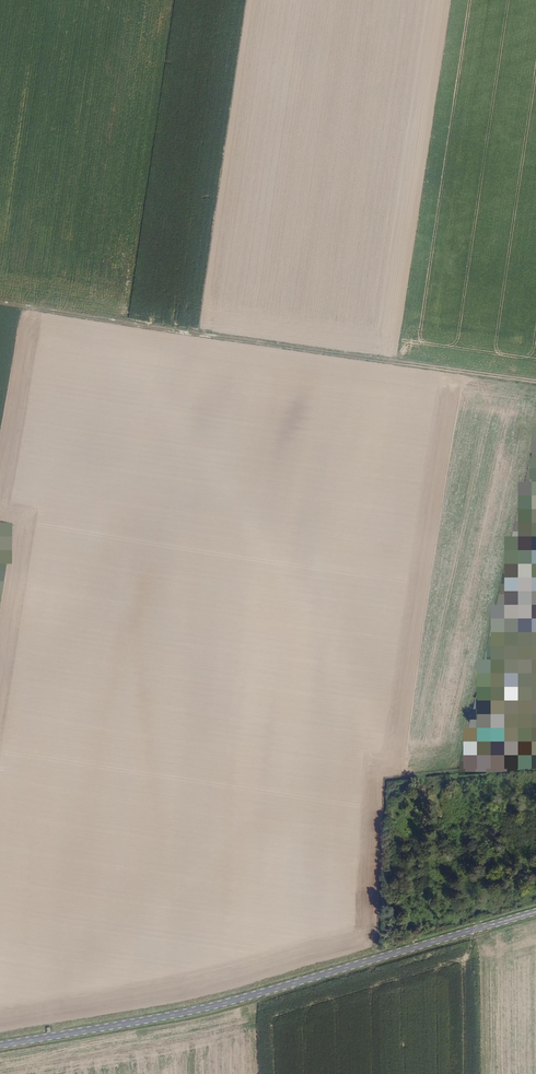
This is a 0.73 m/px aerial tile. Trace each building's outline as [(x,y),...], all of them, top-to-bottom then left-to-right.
[(477,697),(474,714),(479,715),(481,720),(482,716),(489,717),(490,721),(491,715),(494,714),(496,705),(493,697),(491,697),(483,700),(482,698),(477,697)] [(480,741),(505,738),(504,731),(479,734),(480,741)] [(532,753),(530,741),(506,743),(508,755),(532,753)]
